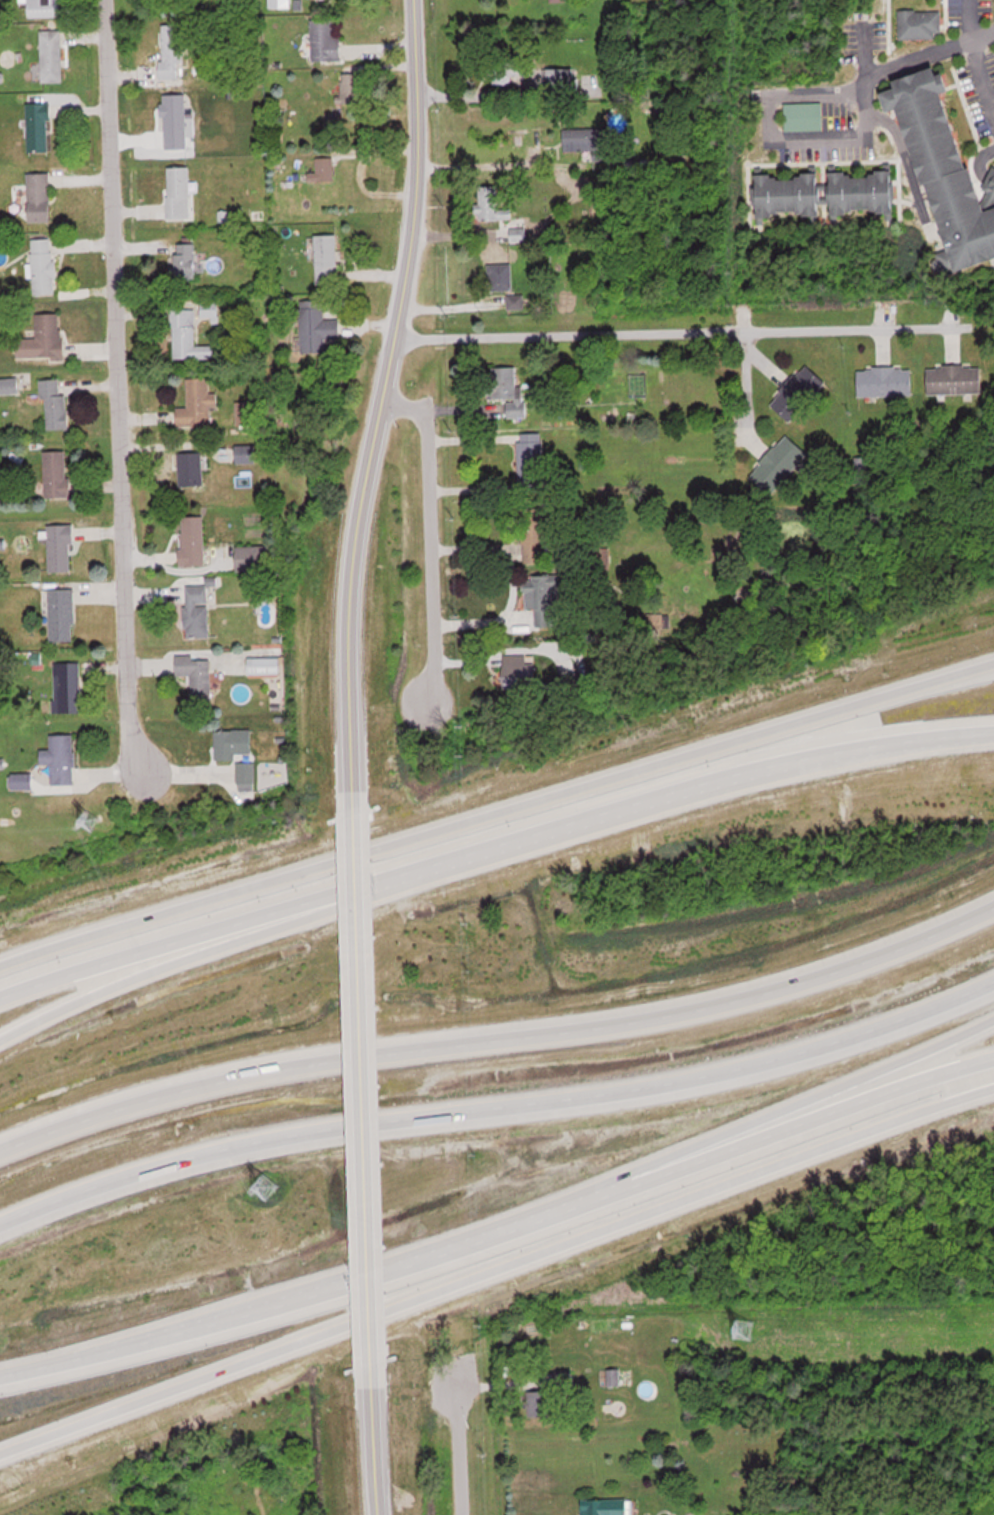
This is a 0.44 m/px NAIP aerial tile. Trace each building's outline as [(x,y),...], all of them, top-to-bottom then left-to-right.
[(28,16),(62,16),(62,0),(27,0),(28,16)] [(900,37),(941,37),(941,9),(900,9),(900,37)] [(342,36),(337,36),(337,18),(312,18),(312,59),(342,59),(342,36)] [(183,78),(183,23),(161,23),(161,78),(183,78)] [(41,29),(41,81),(62,81),(62,29),(41,29)] [(494,84),(512,84),(512,73),(522,73),(522,52),(508,52),(508,58),(494,58),(494,84)] [(980,195),(948,91),(950,89),(942,64),(897,78),(900,86),(885,90),(890,109),(904,105),(947,249),(940,252),(935,261),(938,271),(993,254),(993,169),(980,195)] [(579,89),(579,67),(545,67),(545,89),(579,89)] [(360,72),(341,72),(341,103),(360,103),(360,72)] [(27,150),(51,150),(51,101),(27,101),(27,150)] [(822,129),(822,101),(784,101),(784,129),(822,129)] [(564,127),(564,150),(606,150),(606,127),(564,127)] [(308,171),(308,180),(334,180),(334,155),(315,155),(315,171),(308,171)] [(167,217),(190,217),(190,165),(167,165),(167,217)] [(757,214),(821,214),(821,204),(835,204),(835,212),(895,212),(895,170),(831,171),(831,183),(821,183),(821,174),(757,174),(757,214)] [(28,220),(51,220),(51,171),(27,172),(28,220)] [(478,185),(479,218),(512,217),(511,207),(499,207),(498,184),(478,185)] [(526,227),(510,227),(510,240),(526,240),(526,227)] [(316,283),(337,283),(337,233),(316,233),(316,283)] [(54,293),(54,236),(31,236),(31,293),(54,293)] [(174,276),(195,276),(195,242),(174,242),(174,276)] [(488,288),(513,288),(513,262),(488,262),(488,288)] [(300,299),(301,352),(325,351),(325,336),(340,336),(340,318),(324,318),(323,298),(300,299)] [(195,345),(195,308),(172,308),(172,358),(214,357),(214,344),(195,345)] [(36,312),(36,337),(16,337),(16,358),(63,357),(63,311),(36,312)] [(805,364),(769,403),(790,421),(825,383),(805,364)] [(507,417),(526,416),(525,398),(517,398),(516,365),(492,366),(492,374),(486,375),(487,398),(506,397),(507,417)] [(928,393),(981,393),(981,365),(928,365),(928,393)] [(911,396),(911,367),(858,367),(858,396),(911,396)] [(187,406),(177,406),(177,426),(210,425),(210,405),(217,405),(217,392),(209,392),(209,376),(187,377),(187,406)] [(45,397),(45,428),(68,428),(68,392),(60,392),(60,378),(40,378),(40,397),(45,397)] [(236,425),(256,425),(256,401),(236,401),(236,425)] [(518,432),(518,491),(543,491),(544,432),(518,432)] [(749,476),(771,495),(807,452),(785,433),(749,476)] [(44,450),(44,496),(69,496),(69,450),(44,450)] [(203,485),(203,452),(179,452),(179,485),(203,485)] [(522,508),(522,562),(546,562),(546,508),(522,508)] [(180,516),(181,565),(205,564),(205,516),(180,516)] [(72,572),(72,524),(48,524),(49,572),(72,572)] [(236,570),(270,570),(270,546),(236,546),(236,570)] [(535,625),(560,625),(560,574),(525,574),(525,607),(535,607),(535,625)] [(208,585),(185,585),(185,637),(208,637),(208,585)] [(74,588),(49,588),(49,641),(74,641),(74,588)] [(194,654),(176,655),(176,675),(190,675),(190,702),(211,702),(211,658),(194,658),(194,654)] [(527,662),(527,654),(502,654),(502,687),(534,687),(534,662),(527,662)] [(279,673),(279,657),(247,657),(247,673),(279,673)] [(80,712),(80,661),(55,661),(55,712),(80,712)] [(214,730),(214,758),(251,758),(251,730),(214,730)] [(74,785),(74,734),(50,734),(50,750),(41,750),(41,764),(51,764),(52,785),(74,785)] [(236,790),(255,790),(255,762),(236,762),(236,790)] [(33,774),(11,774),(11,789),(33,789),(33,774)] [(267,1199),(279,1187),(264,1173),(252,1185),(267,1199)] [(629,1370),(607,1369),(607,1385),(628,1386),(629,1370)] [(527,1416),(549,1416),(549,1390),(527,1390),(527,1416)] [(203,1480),(228,1472),(226,1466),(201,1474),(203,1480)] [(627,1499),(581,1499),(581,1514),(627,1514),(627,1499)]
